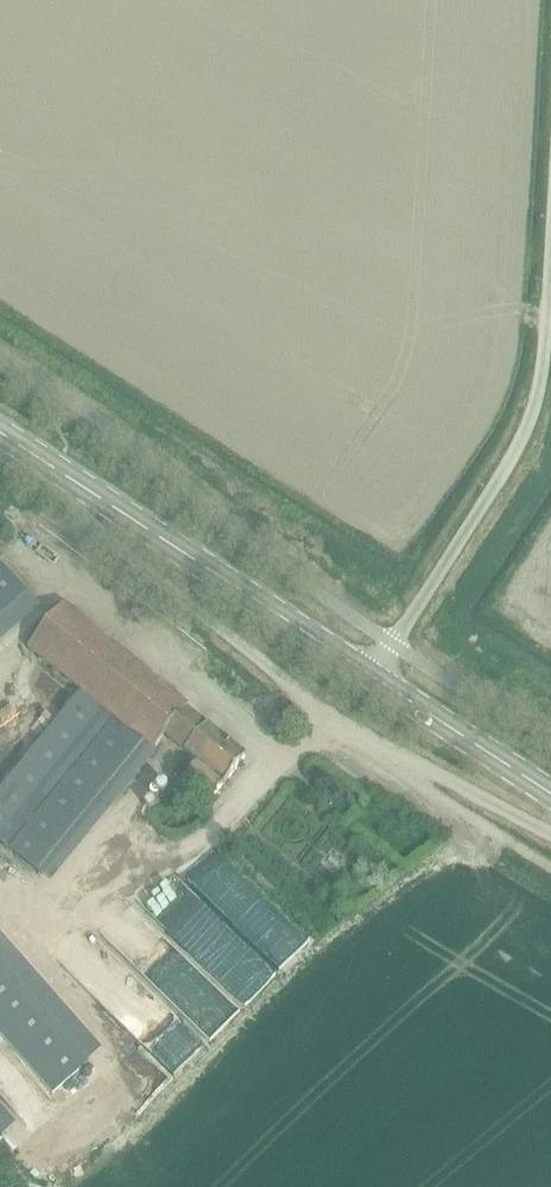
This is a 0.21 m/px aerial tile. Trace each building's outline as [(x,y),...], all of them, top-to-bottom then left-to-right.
[(27,596),(0,565),(0,620),(27,596)] [(0,620),(0,642),(39,608),(27,596),(0,620)] [(29,649),(95,702),(144,742),(153,749),(165,734),(197,760),(191,767),(188,765),(181,773),(209,796),(242,755),(186,709),(189,706),(65,605),(29,649)] [(95,702),(0,819),(0,840),(39,871),(144,742),(95,702)] [(0,938),(0,962),(88,1062),(98,1051),(0,938)] [(52,1093),(88,1062),(0,962),(0,1034),(52,1093)] [(2,1137),(12,1128),(0,1114),(0,1135),(2,1137)]
